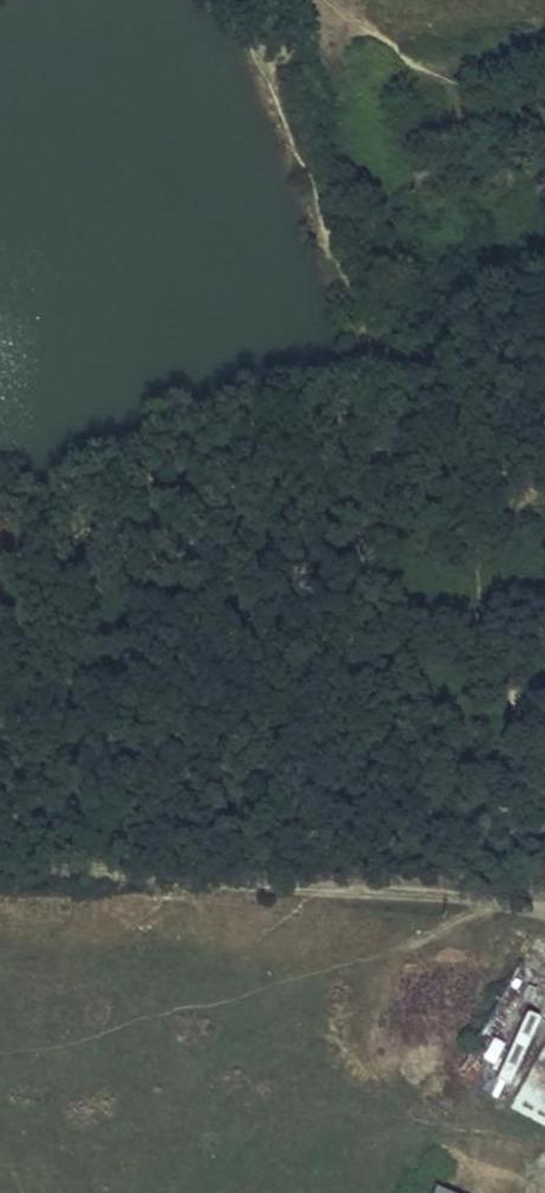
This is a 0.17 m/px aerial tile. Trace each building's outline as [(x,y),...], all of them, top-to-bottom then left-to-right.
[(436,1185),(432,1192),(453,1192),(436,1185)]
